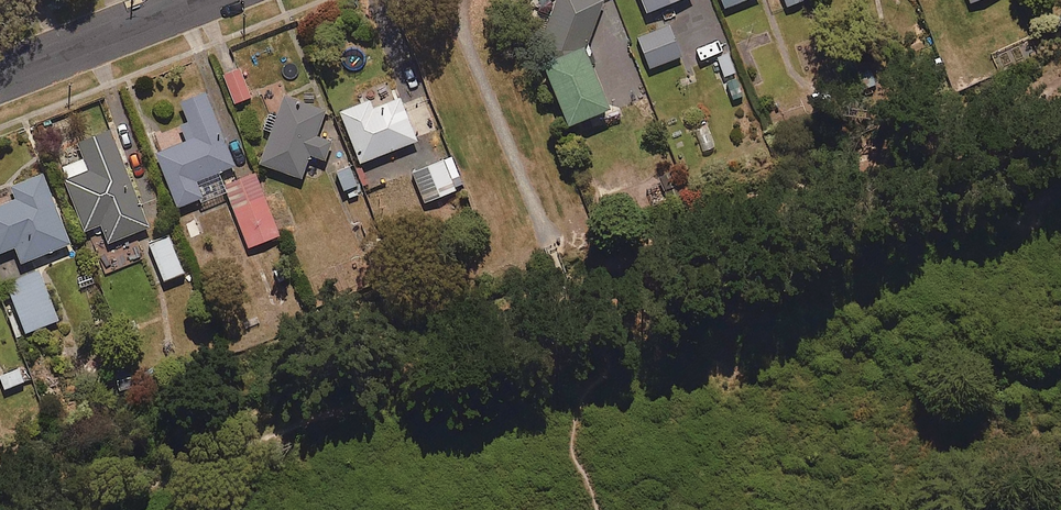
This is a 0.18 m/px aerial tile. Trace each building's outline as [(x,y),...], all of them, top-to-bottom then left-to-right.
[(600,3),(593,0),(557,0),(542,41),(581,55),(600,3)] [(646,16),(685,0),(639,0),(646,16)] [(723,11),(750,0),(719,0),(723,11)] [(802,2),(801,0),(773,0),(778,12),(802,2)] [(648,72),(679,59),(665,26),(634,39),(648,72)] [(543,71),(567,130),(607,114),(592,79),(582,55),(543,71)] [(254,101),(242,69),(225,75),(236,107),(254,101)] [(193,142),(159,155),(179,206),(201,198),(203,203),(227,194),(219,174),(237,167),(208,94),(178,106),(193,142)] [(363,164),(422,142),(404,98),(381,107),(379,100),(343,113),(363,164)] [(319,138),(327,113),(287,99),(281,117),(270,113),(263,132),(273,136),(263,165),(304,179),(312,156),(328,161),(334,143),(319,138)] [(151,229),(114,131),(80,144),(86,160),(62,169),(87,232),(104,226),(111,244),(151,229)] [(414,174),(426,204),(458,192),(453,180),(461,177),(454,158),(414,174)] [(280,237),(256,173),(225,185),(250,248),(280,237)] [(71,244),(43,176),(11,190),(15,200),(0,206),(0,255),(16,249),(23,265),(71,244)] [(187,274),(170,235),(149,244),(165,283),(187,274)] [(28,334),(61,320),(38,269),(6,284),(28,334)] [(19,368),(0,377),(0,381),(6,392),(26,382),(19,368)]
